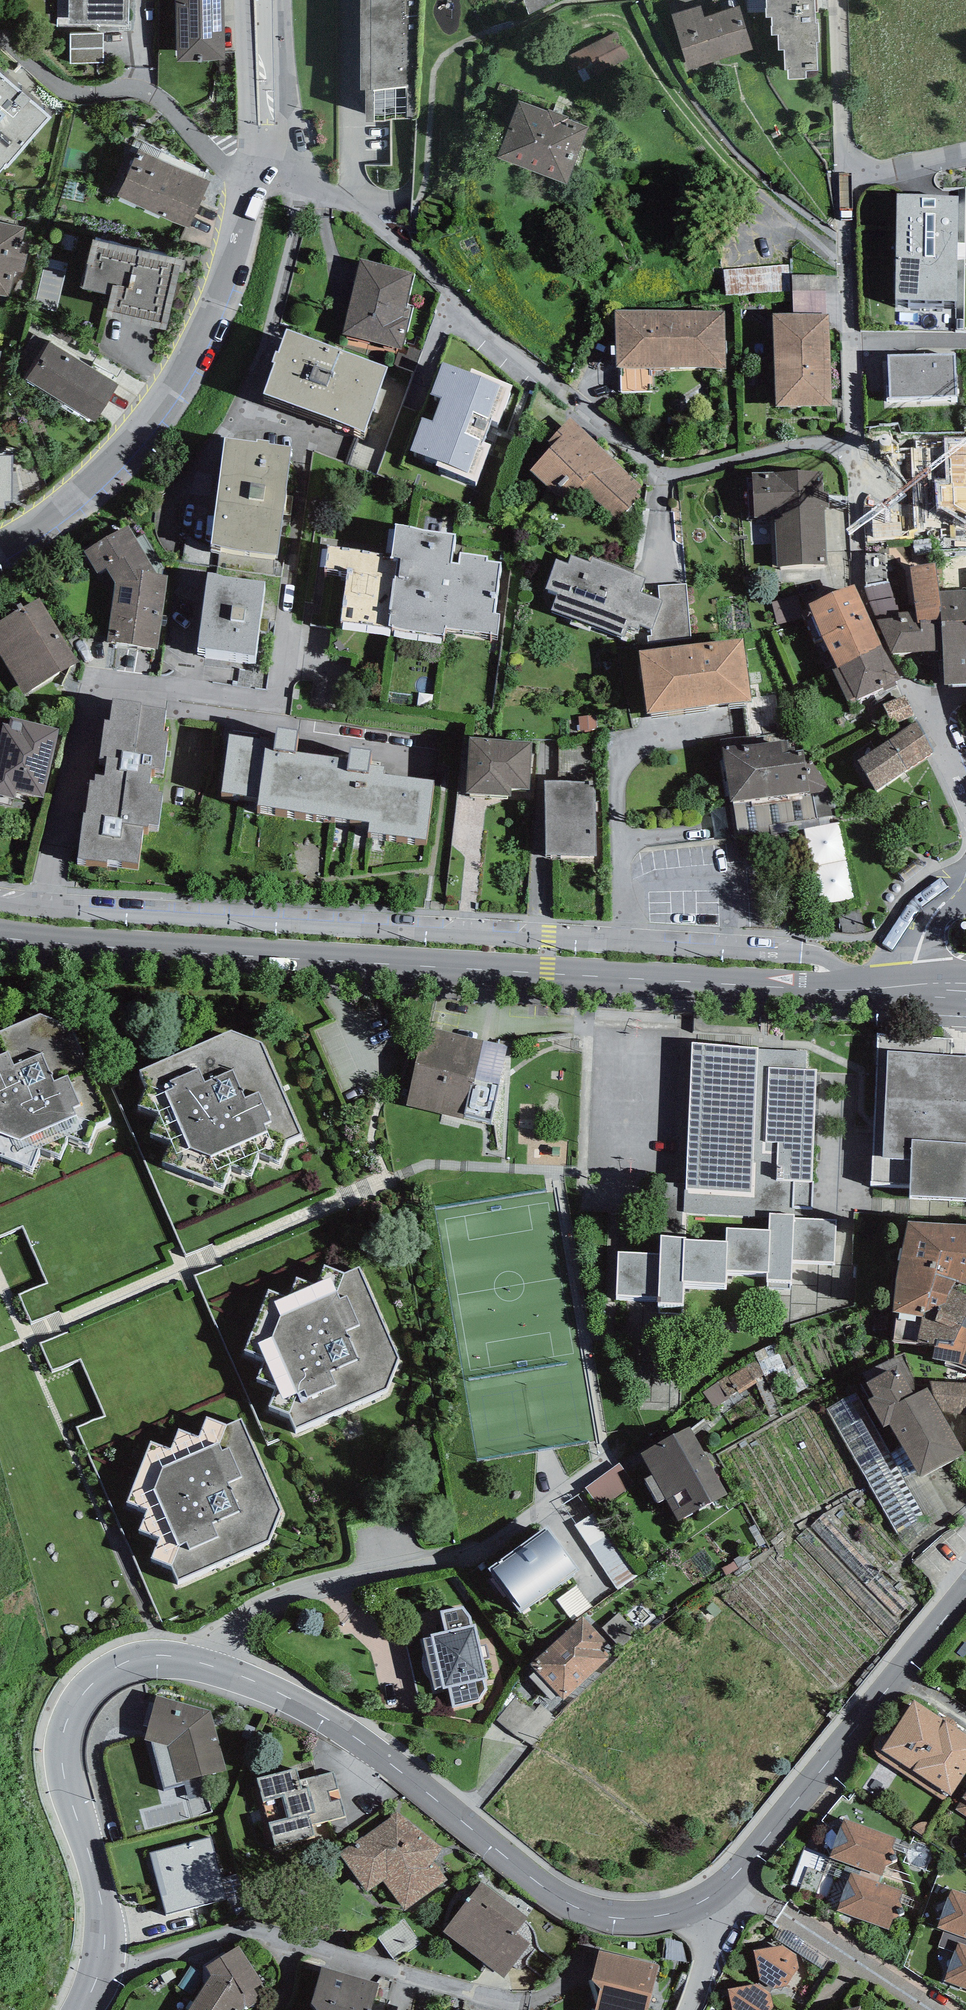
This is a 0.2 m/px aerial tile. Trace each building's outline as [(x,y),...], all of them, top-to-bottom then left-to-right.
[(68,23),(128,23),(128,0),(69,0),(68,23)] [(177,59),(225,58),(224,0),(175,0),(177,59)] [(360,87),(365,86),(365,122),(412,119),(415,0),(360,0),(360,87)] [(531,14),(554,2),(553,0),(524,0),(531,14)] [(766,15),(771,15),(772,34),(778,33),(779,48),(784,48),(785,68),(788,68),(788,78),(807,78),(806,70),(817,70),(817,41),(819,41),(818,22),(816,22),(815,0),(766,0),(766,15)] [(753,49),(739,6),(705,16),(701,5),(671,14),(688,69),(753,49)] [(619,32),(571,41),(576,70),(624,61),(619,32)] [(103,34),(70,34),(70,63),(104,62),(103,34)] [(0,66),(0,184),(1,185),(60,119),(0,66)] [(497,156),(566,183),(589,126),(519,99),(497,156)] [(210,181),(140,149),(118,195),(189,228),(210,181)] [(962,205),(893,205),(892,321),(960,321),(962,205)] [(25,227),(0,222),(0,294),(9,296),(15,270),(23,272),(27,253),(19,252),(25,227)] [(93,238),(83,286),(110,293),(105,315),(167,329),(183,258),(93,238)] [(791,295),(789,266),(723,272),(726,301),(791,295)] [(413,281),(359,268),(342,343),(402,356),(413,305),(408,304),(413,281)] [(826,279),(792,280),(794,317),(827,316),(826,279)] [(727,374),(724,317),(614,324),(617,380),(620,380),(621,395),(652,393),(651,379),(727,374)] [(828,323),(773,326),(777,418),(832,416),(828,323)] [(364,439),(388,375),(289,338),(280,362),(277,361),(273,371),(276,372),(265,403),(364,439)] [(120,381),(50,340),(26,380),(97,421),(120,381)] [(957,363),(889,366),(891,409),(958,406),(957,363)] [(469,389),(442,379),(430,411),(441,415),(432,439),(421,435),(409,467),(438,477),(436,482),(477,497),(491,459),(484,456),(492,434),(499,437),(513,399),(472,384),(469,389)] [(642,490),(569,426),(548,450),(553,454),(531,479),(562,508),(579,489),(619,525),(641,502),(636,497),(642,490)] [(209,552),(277,561),(291,453),(223,444),(209,552)] [(940,500),(965,497),(965,446),(935,449),(940,500)] [(5,508),(5,500),(12,500),(12,455),(0,455),(0,508),(5,508)] [(911,464),(885,466),(886,490),(912,489),(911,464)] [(823,480),(752,483),(754,527),(775,526),(777,577),(828,575),(825,516),(830,515),(829,498),(824,498),(823,480)] [(129,535),(86,563),(98,584),(106,577),(116,593),(108,651),(158,657),(169,582),(159,581),(129,535)] [(455,551),(396,545),(392,574),(382,573),(383,570),(328,564),(325,585),(347,588),(341,635),(389,640),(389,643),(444,650),(445,643),(497,649),(500,628),(494,627),(500,578),(487,576),(487,572),(461,569),(459,581),(451,580),(455,551)] [(546,599),(558,603),(552,619),(624,645),(628,632),(638,636),(640,631),(652,636),(663,607),(640,599),(645,585),(592,566),(589,572),(571,565),(567,575),(556,571),(546,599)] [(935,576),(910,579),(916,622),(917,637),(942,634),(938,600),(935,576)] [(182,578),(182,596),(201,596),(202,578),(182,578)] [(198,666),(255,673),(264,598),(208,590),(198,666)] [(854,598),(809,618),(822,652),(868,630),(854,598)] [(938,600),(942,634),(944,664),(942,664),(945,700),(965,697),(965,600),(938,600)] [(25,700),(78,667),(39,604),(0,628),(0,661),(25,700)] [(900,631),(877,634),(892,668),(942,664),(944,664),(942,634),(917,637),(916,622),(899,624),(900,631)] [(881,661),(868,630),(822,652),(838,683),(881,661)] [(745,644),(640,658),(648,720),(753,706),(745,644)] [(900,691),(881,661),(838,683),(834,685),(849,719),(900,691)] [(905,694),(883,704),(893,724),(915,714),(905,694)] [(142,721),(113,718),(110,739),(103,738),(99,773),(97,773),(94,799),(89,799),(86,829),(82,828),(77,874),(107,878),(108,875),(138,878),(143,843),(149,844),(149,841),(158,842),(162,811),(158,811),(159,804),(149,803),(151,784),(164,785),(168,748),(163,747),(166,726),(141,723),(142,721)] [(592,718),(578,718),(578,733),(593,733),(592,718)] [(916,722),(858,761),(878,791),(935,751),(916,722)] [(59,742),(12,732),(11,740),(2,738),(0,745),(0,809),(15,812),(17,805),(44,811),(59,742)] [(533,741),(470,737),(466,793),(511,796),(511,789),(530,791),(533,741)] [(276,747),(228,741),(221,798),(259,803),(257,815),(369,829),(368,838),(424,845),(432,787),(383,781),(384,774),(368,772),(369,764),(349,761),(348,766),(295,759),(297,745),(276,742),(276,747)] [(786,752),(721,764),(730,820),(732,820),(735,841),(816,823),(813,803),(830,799),(813,771),(804,772),(801,761),(786,752)] [(596,782),(546,782),(546,854),(597,854),(596,782)] [(0,1030),(0,1155),(31,1166),(39,1146),(60,1154),(69,1137),(89,1142),(96,1122),(110,1116),(70,1024),(38,1013),(0,1030)] [(462,1119),(489,1124),(497,1083),(476,1079),(484,1040),(424,1028),(408,1105),(442,1112),(440,1124),(460,1128),(462,1119)] [(229,1029),(140,1068),(147,1084),(139,1103),(158,1110),(150,1130),(171,1135),(162,1159),(223,1182),(230,1162),(252,1170),(261,1153),(281,1158),(288,1138),(302,1132),(262,1040),(229,1029)] [(965,1200),(965,1056),(950,1055),(950,1037),(879,1033),(874,1126),(872,1180),(881,1180),(910,1182),(909,1197),(965,1200)] [(805,1219),(806,1204),(811,1070),(801,1070),(802,1052),(686,1048),(681,1188),(670,1188),(670,1204),(669,1217),(681,1218),(680,1247),(654,1246),(653,1260),(608,1259),(606,1304),(618,1304),(647,1305),(647,1317),(671,1317),(672,1292),(716,1293),(716,1278),(760,1279),(759,1287),(787,1288),(788,1263),(834,1264),(835,1220),(805,1219)] [(935,1270),(948,1220),(909,1219),(898,1263),(892,1308),(895,1309),(898,1310),(922,1315),(935,1270)] [(948,1220),(935,1270),(955,1277),(965,1281),(965,1221),(948,1220)] [(269,1288),(245,1348),(267,1353),(257,1377),(277,1384),(270,1403),(287,1411),(293,1425),(386,1386),(399,1355),(359,1265),(343,1271),(324,1263),(316,1283),(296,1275),(289,1295),(269,1288)] [(955,1277),(935,1270),(922,1315),(898,1310),(895,1309),(892,1339),(919,1342),(920,1339),(936,1343),(938,1338),(954,1340),(965,1313),(965,1292),(951,1286),(955,1277)] [(954,1340),(938,1338),(936,1343),(933,1356),(959,1361),(965,1364),(965,1313),(954,1340)] [(715,1401),(768,1373),(759,1357),(706,1384),(715,1401)] [(895,1358),(863,1373),(875,1393),(868,1396),(884,1425),(891,1421),(921,1474),(965,1453),(943,1414),(927,1385),(913,1392),(895,1358)] [(927,1385),(943,1414),(965,1416),(965,1382),(927,1380),(927,1385)] [(152,1440),(127,1500),(150,1505),(140,1529),(160,1536),(152,1555),(170,1562),(176,1577),(268,1538),(281,1507),(242,1417),(226,1423),(207,1415),(199,1435),(179,1427),(171,1447),(152,1440)] [(727,1491),(690,1425),(641,1452),(678,1518),(727,1491)] [(637,1486),(618,1466),(590,1492),(609,1512),(637,1486)] [(547,1523),(488,1567),(521,1611),(580,1567),(547,1523)] [(638,1572),(611,1537),(592,1552),(620,1587),(638,1572)] [(580,1581),(560,1590),(571,1613),(591,1603),(580,1581)] [(464,1605),(440,1610),(445,1630),(431,1633),(432,1635),(423,1636),(427,1651),(424,1655),(422,1658),(422,1662),(422,1666),(425,1671),(429,1675),(433,1677),(435,1689),(448,1686),(453,1706),(478,1701),(488,1688),(485,1678),(488,1677),(476,1623),(472,1624),(471,1615),(464,1605)] [(608,1642),(583,1615),(531,1662),(563,1698),(608,1658),(600,1649),(608,1642)] [(211,1710),(156,1694),(145,1738),(168,1745),(178,1780),(227,1770),(211,1710)] [(516,1696),(493,1726),(527,1752),(555,1715),(540,1703),(535,1710),(516,1696)] [(951,1794),(965,1772),(965,1731),(915,1697),(881,1748),(951,1794)] [(297,1766),(258,1777),(260,1785),(252,1787),(267,1843),(273,1841),(274,1845),(316,1834),(313,1824),(346,1815),(342,1799),(331,1802),(328,1790),(338,1787),(333,1769),(300,1778),(297,1766)] [(961,1795),(963,1796),(955,1809),(965,1816),(965,1788),(961,1795)] [(443,1847),(396,1810),(391,1816),(340,1852),(367,1892),(383,1880),(405,1907),(447,1878),(434,1862),(443,1847)] [(896,1836),(843,1817),(830,1856),(831,1856),(882,1875),(896,1836)] [(166,1912),(227,1896),(211,1835),(150,1852),(161,1893),(166,1912)] [(830,1856),(805,1846),(790,1885),(816,1895),(831,1856),(830,1856)] [(903,1890),(851,1871),(837,1909),(889,1928),(903,1890)] [(498,1892),(482,1880),(442,1930),(503,1977),(531,1942),(516,1931),(519,1927),(489,1903),(498,1892)] [(965,1936),(965,1894),(951,1888),(937,1925),(965,1936)] [(965,1988),(965,1944),(958,1941),(944,1979),(965,1988)] [(246,2007),(261,1999),(254,1988),(263,1983),(239,1945),(205,1965),(212,1973),(187,2009),(243,2009),(246,2007)] [(783,1945),(753,1949),(759,1979),(773,1988),(787,1983),(799,1966),(797,1953),(783,1945)] [(598,1949),(591,1978),(601,1986),(595,2009),(648,2009),(659,1963),(598,1949)] [(202,1971),(192,1964),(177,1986),(192,1995),(203,1979),(202,1971)] [(322,1964),(312,2001),(317,2008),(317,2009),(370,2009),(378,1980),(322,1964)] [(165,1982),(159,1975),(151,1982),(157,1989),(165,1982)] [(728,1987),(732,2009),(770,2009),(774,2004),(771,1992),(757,1983),(728,1987)]
